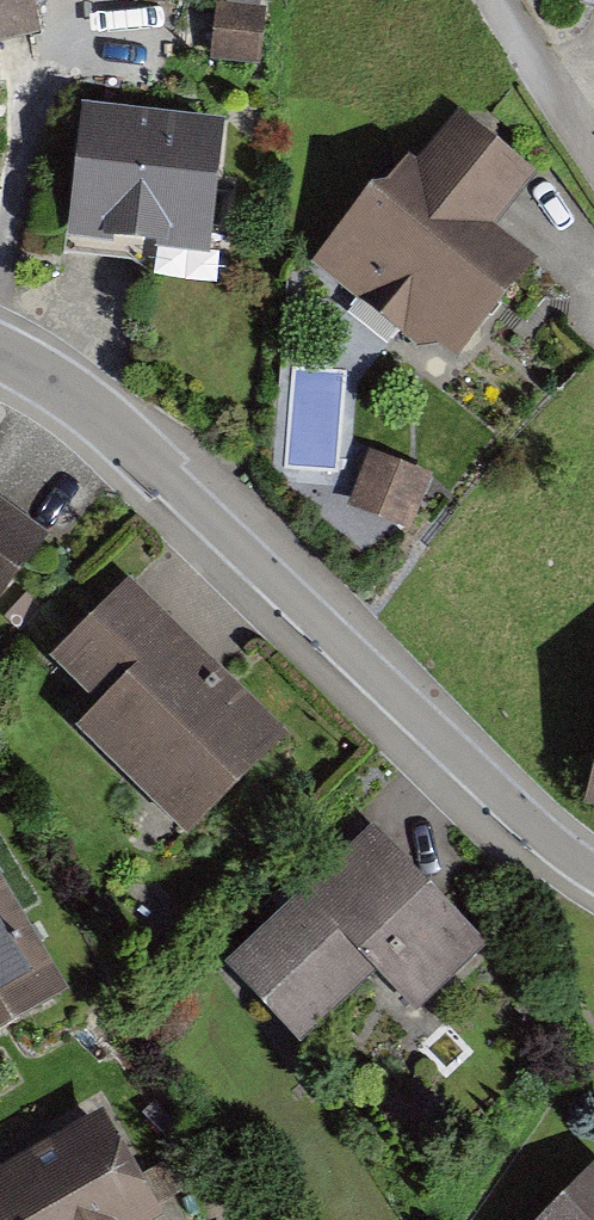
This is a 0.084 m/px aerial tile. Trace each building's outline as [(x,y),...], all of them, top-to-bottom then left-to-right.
[(18,40),(12,0),(0,0),(0,43),(18,40)] [(581,23),(593,26),(593,0),(586,0),(581,23)] [(218,124),(71,104),(53,231),(200,252),(218,124)] [(404,170),(381,154),(300,265),(440,366),(523,252),(490,229),(529,175),(445,114),(404,170)] [(363,501),(396,508),(406,464),(373,456),(363,501)] [(0,513),(0,578),(31,535),(0,513)] [(279,728),(119,573),(38,656),(84,701),(61,724),(175,835),(279,728)] [(574,808),(593,813),(593,721),(574,808)] [(479,948),(369,826),(215,964),(284,1040),(355,977),(396,1023),(479,948)] [(44,1000),(0,914),(0,1022),(44,1000)] [(0,1180),(0,1219),(161,1219),(156,1212),(103,1120),(0,1180)] [(592,1164),(533,1219),(593,1219),(593,1165),(592,1164)] [(174,1202),(156,1212),(161,1219),(185,1219),(174,1202)]
